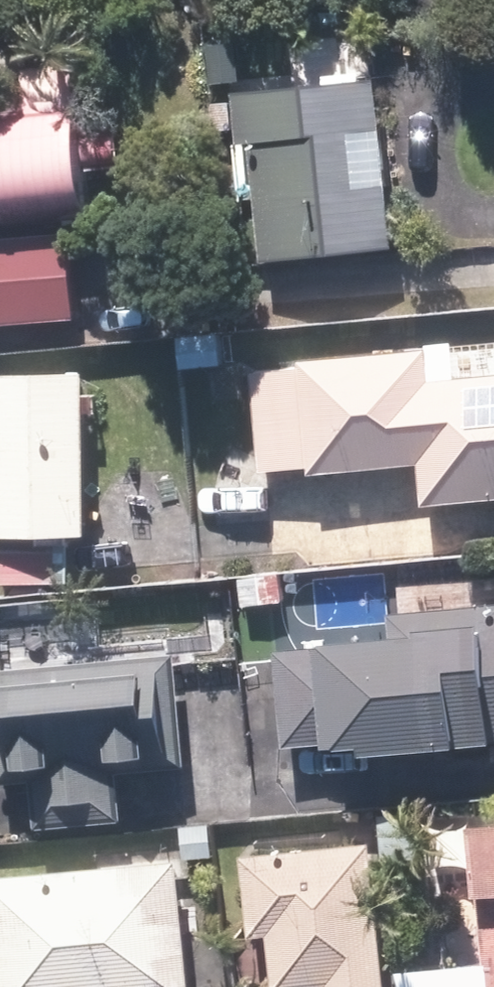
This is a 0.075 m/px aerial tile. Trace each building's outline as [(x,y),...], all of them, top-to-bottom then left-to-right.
[(127,173),(124,138),(93,141),(86,71),(36,76),(40,119),(0,123),(0,235),(101,225),(96,176),(127,173)] [(401,259),(384,90),(242,105),(247,154),(256,154),(269,273),(401,259)] [(0,251),(0,336),(86,329),(78,244),(0,251)] [(408,346),(291,357),(292,365),(244,370),(253,466),(302,463),(303,470),(408,460),(412,503),(493,495),(493,369),(451,374),(448,337),(407,340),(408,346)] [(183,373),(217,374),(217,344),(184,345),(183,373)] [(94,384),(3,385),(5,594),(78,592),(78,547),(95,548),(94,384)] [(242,517),(242,495),(205,495),(205,517),(242,517)] [(284,582),(246,585),(248,612),(286,609),(284,582)] [(405,747),(431,745),(493,740),(493,599),(476,600),(478,621),(421,625),(392,627),(393,637),(280,647),(286,744),(404,734),(405,747)] [(0,669),(0,782),(25,780),(28,829),(117,822),(113,773),(180,767),(171,656),(0,669)] [(463,830),(475,986),(493,986),(493,827),(463,830)] [(216,830),(185,833),(188,866),(219,864),(216,830)] [(366,843),(236,855),(244,932),(263,930),(268,986),(319,981),(320,986),(380,986),(366,843)] [(0,886),(0,958),(2,986),(195,986),(185,870),(0,886)]
